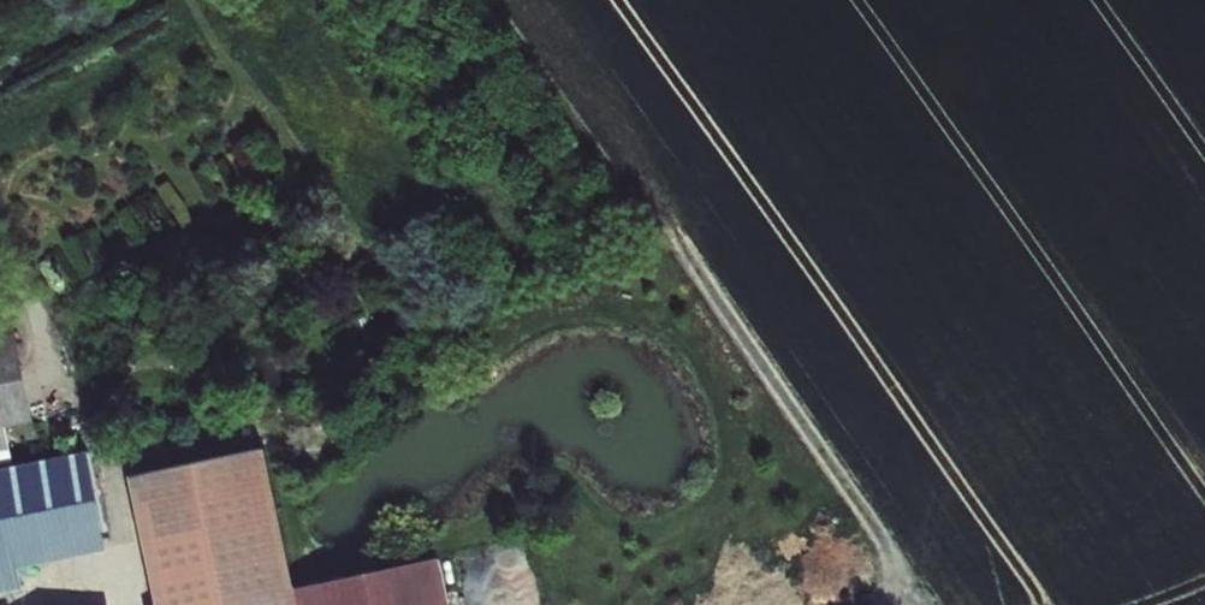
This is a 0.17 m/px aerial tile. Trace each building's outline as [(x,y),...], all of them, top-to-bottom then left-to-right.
[(0,331),(0,431),(20,426),(0,331)] [(446,559),(293,591),(263,448),(131,476),(158,604),(456,604),(446,559)] [(28,540),(29,548),(90,534),(75,469),(72,455),(0,469),(0,546),(28,540)]
